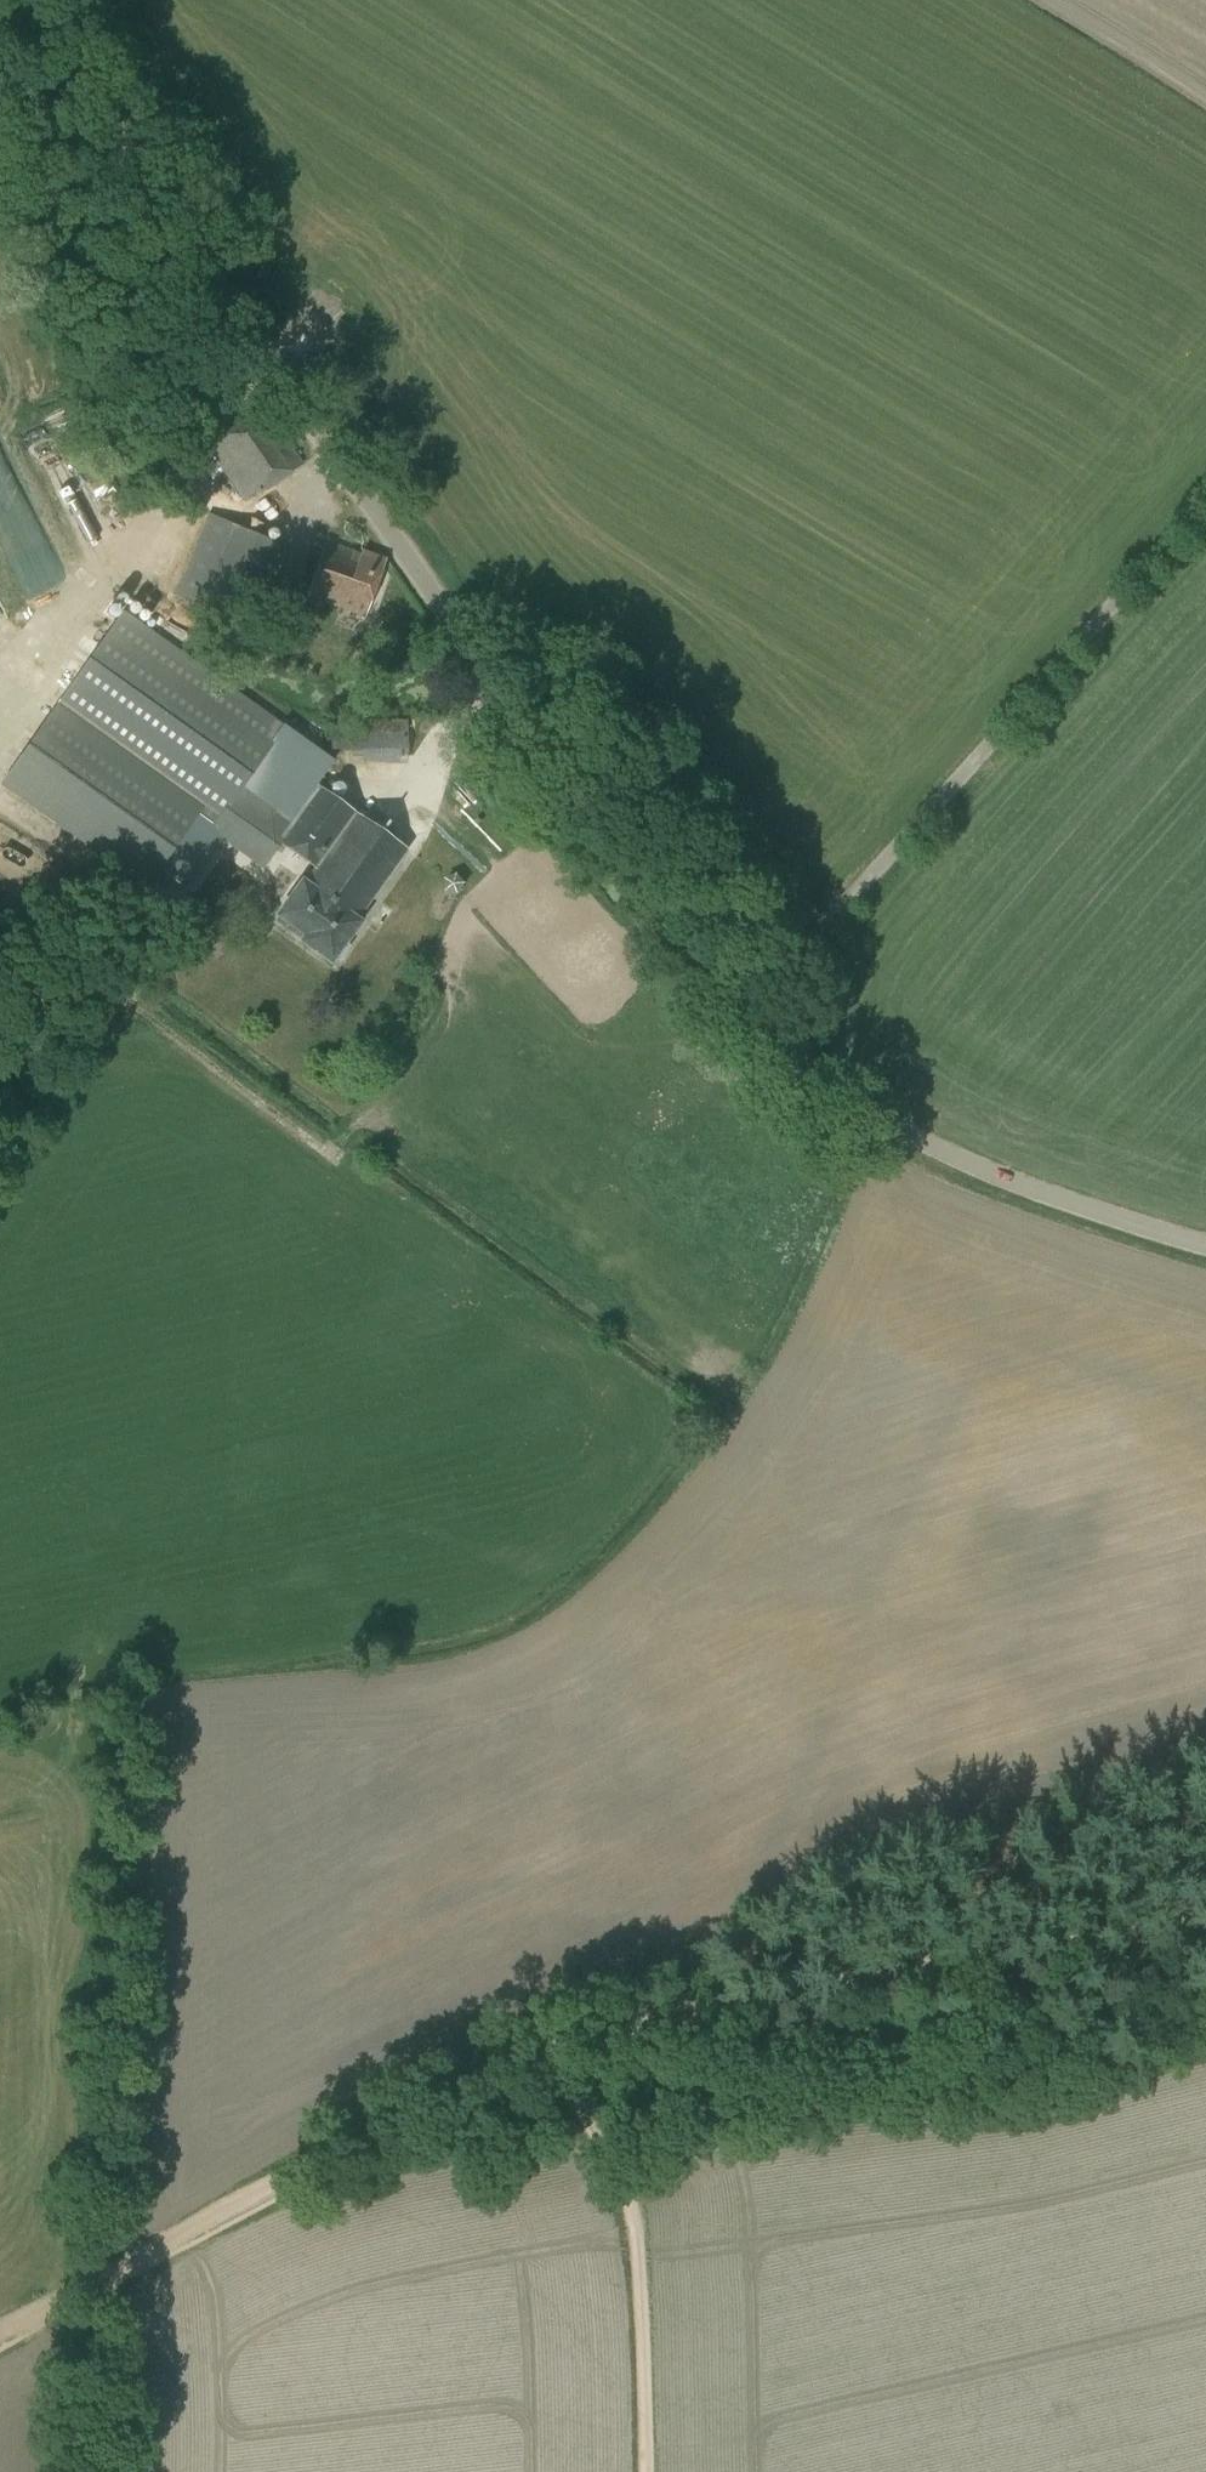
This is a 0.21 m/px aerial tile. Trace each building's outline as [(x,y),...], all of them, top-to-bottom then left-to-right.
[(205,448),(243,504),(304,464),(265,408),(205,448)] [(171,595),(243,628),(279,546),(207,514),(171,595)] [(359,554),(358,557),(325,545),(307,596),(364,616),(383,563),(359,554)] [(0,783),(0,791),(143,890),(165,860),(183,872),(210,832),(258,869),(333,766),(123,610),(0,783)] [(347,750),(347,764),(407,764),(406,720),(330,720),(330,750),(347,750)] [(300,883),(277,915),(305,935),(301,940),(330,961),(332,958),(341,959),(349,947),(345,939),(358,922),(355,921),(406,850),(354,813),(354,812),(350,809),(321,788),(280,845),(313,870),(302,885),(300,883)]
